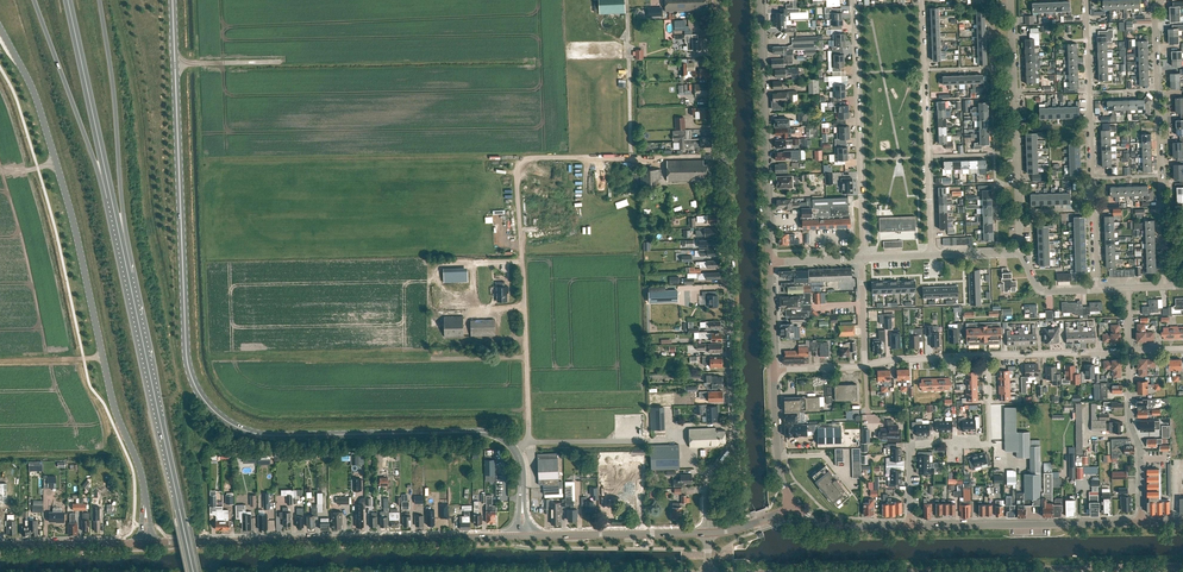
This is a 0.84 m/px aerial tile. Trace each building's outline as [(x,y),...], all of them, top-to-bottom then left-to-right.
[(599,14),(625,13),(625,0),(599,0),(599,14)] [(707,6),(707,0),(665,0),(665,11),(694,10),(694,8),(699,8),(699,6),(707,6)] [(786,5),(786,9),(793,8),(793,0),(779,0),(779,1),(789,0),(789,5),(786,5)] [(1119,9),(1118,9),(1118,0),(1107,0),(1103,0),(1103,10),(1109,9),(1109,14),(1112,14),(1112,9),(1117,9),(1117,14),(1119,14),(1119,9)] [(1118,9),(1119,9),(1124,9),(1124,14),(1127,14),(1127,9),(1127,8),(1126,8),(1126,0),(1118,0),(1118,9)] [(1134,9),(1134,8),(1133,8),(1133,0),(1126,0),(1126,8),(1127,8),(1127,9),(1131,8),(1132,13),(1134,13),(1134,9)] [(1134,8),(1134,9),(1139,8),(1139,13),(1142,13),(1142,8),(1141,8),(1141,0),(1133,0),(1133,8),(1134,8)] [(1049,17),(1048,12),(1047,12),(1047,2),(1040,3),(1040,12),(1041,12),(1046,12),(1046,17),(1049,17)] [(1056,16),(1056,12),(1056,11),(1055,11),(1054,2),(1047,2),(1047,12),(1048,12),(1053,12),(1053,17),(1056,16)] [(1062,2),(1054,2),(1055,11),(1056,11),(1056,12),(1060,11),(1061,16),(1063,16),(1063,11),(1062,11),(1062,2)] [(1062,11),(1063,11),(1068,11),(1068,16),(1071,16),(1071,11),(1070,11),(1069,2),(1062,2),(1062,11)] [(1174,2),(1174,6),(1170,7),(1170,14),(1180,14),(1180,13),(1180,9),(1182,8),(1182,2),(1174,2)] [(1040,3),(1032,3),(1032,13),(1038,12),(1038,17),(1041,17),(1041,12),(1040,12),(1040,3)] [(830,19),(842,19),(842,12),(841,12),(841,8),(832,9),(832,7),(824,7),(825,14),(830,13),(830,19)] [(938,8),(931,8),(931,17),(939,16),(938,10),(947,10),(947,7),(938,7),(938,8)] [(662,16),(662,8),(647,8),(647,16),(662,16)] [(780,9),(780,13),(776,14),(776,18),(773,18),(773,21),(786,21),(786,18),(785,16),(790,16),(790,13),(800,13),(799,8),(780,9)] [(976,11),(971,12),(971,14),(976,14),(977,20),(985,20),(984,11),(976,12),(976,11)] [(1170,14),(1170,22),(1181,22),(1180,16),(1182,16),(1182,13),(1180,13),(1180,14),(1170,14)] [(939,25),(939,19),(944,19),(944,16),(939,16),(931,17),(931,25),(939,25)] [(831,30),(839,29),(839,25),(843,25),(842,19),(830,19),(830,27),(828,27),(828,29),(831,29),(831,30)] [(985,20),(977,20),(971,20),(971,23),(977,23),(977,29),(985,29),(985,20)] [(786,21),(773,21),(774,25),(777,25),(777,29),(781,28),(782,32),(797,32),(797,28),(791,28),(791,25),(786,25),(786,21)] [(939,34),(939,28),(945,27),(944,25),(939,25),(931,25),(932,34),(939,34)] [(1172,25),(1172,29),(1169,29),(1169,37),(1179,37),(1179,36),(1179,31),(1182,31),(1182,25),(1178,25),(1172,25)] [(833,40),(846,40),(845,33),(840,34),(839,29),(831,30),(831,34),(833,34),(833,40)] [(985,29),(977,29),(972,29),(972,32),(977,32),(977,38),(985,37),(985,29)] [(1029,39),(1024,39),(1025,47),(1034,47),(1034,45),(1034,41),(1039,41),(1039,32),(1029,33),(1029,39)] [(939,36),(945,36),(945,33),(939,34),(932,34),(932,43),(940,43),(939,36)] [(692,34),(685,35),(685,43),(687,43),(687,49),(693,49),(693,50),(701,50),(700,40),(698,40),(698,34),(692,34)] [(1106,36),(1097,37),(1098,44),(1107,44),(1107,43),(1107,38),(1112,38),(1112,35),(1106,35),(1106,36)] [(817,49),(817,43),(817,36),(793,37),(793,44),(796,44),(797,50),(805,50),(805,55),(816,55),(816,49),(817,49)] [(1179,38),(1182,38),(1182,36),(1179,36),(1179,37),(1169,37),(1169,44),(1179,44),(1179,38)] [(985,37),(977,38),(972,38),(972,41),(977,40),(978,46),(985,46),(985,37)] [(831,51),(840,50),(840,46),(846,46),(846,40),(833,40),(834,46),(831,46),(831,51)] [(1138,41),(1138,47),(1133,47),(1133,50),(1138,49),(1139,49),(1139,48),(1148,48),(1147,40),(1138,41)] [(940,45),(945,45),(945,42),(940,43),(932,43),(932,51),(940,51),(940,45)] [(1107,44),(1098,44),(1098,51),(1107,51),(1107,50),(1107,46),(1112,45),(1112,43),(1107,43),(1107,44)] [(1076,44),(1067,44),(1067,50),(1062,50),(1063,53),(1067,53),(1068,53),(1068,52),(1077,51),(1076,44)] [(1034,47),(1025,47),(1025,54),(1034,54),(1034,53),(1034,48),(1039,48),(1039,45),(1034,45),(1034,47)] [(985,46),(978,46),(972,47),(972,49),(978,49),(978,55),(986,55),(985,46)] [(1182,48),(1182,51),(1172,51),(1172,59),(1182,59),(1182,58),(1182,53),(1182,47),(1182,48)] [(1138,54),(1134,54),(1134,57),(1139,57),(1139,56),(1148,55),(1148,48),(1139,48),(1139,49),(1138,49),(1138,54)] [(834,61),(844,61),(844,54),(841,54),(840,50),(831,51),(827,51),(828,55),(832,55),(832,61),(834,61)] [(1107,51),(1098,51),(1098,59),(1107,58),(1108,58),(1108,53),(1113,53),(1112,50),(1107,50),(1107,51)] [(940,54),(946,53),(946,51),(940,51),(932,51),(933,61),(941,60),(940,54)] [(1067,57),(1063,57),(1063,60),(1067,60),(1068,60),(1068,59),(1077,59),(1077,51),(1068,52),(1068,53),(1067,53),(1067,57)] [(1034,60),(1035,60),(1035,56),(1039,56),(1039,53),(1034,53),(1034,54),(1025,54),(1025,62),(1034,61),(1034,60)] [(783,59),(771,59),(772,67),(783,67),(783,64),(792,63),(792,55),(785,55),(785,59),(783,59)] [(978,55),(973,55),(973,58),(978,58),(978,64),(986,64),(986,55),(978,55)] [(1139,63),(1148,63),(1148,55),(1139,56),(1139,57),(1139,61),(1127,62),(1127,65),(1139,64),(1139,63)] [(1107,58),(1098,59),(1099,66),(1108,66),(1108,65),(1108,60),(1113,60),(1113,57),(1108,58),(1107,58)] [(1172,59),(1172,67),(1182,66),(1182,61),(1182,58),(1182,59),(1172,59)] [(687,75),(692,75),(692,77),(699,76),(700,82),(706,82),(706,79),(710,78),(710,74),(710,72),(710,71),(710,70),(705,71),(704,69),(699,69),(699,71),(687,71),(687,63),(686,63),(686,59),(680,59),(680,63),(681,75),(687,75)] [(1068,65),(1063,65),(1063,68),(1068,67),(1068,66),(1077,66),(1077,59),(1068,59),(1068,60),(1067,60),(1068,65)] [(1042,64),(1042,60),(1035,60),(1034,60),(1034,61),(1025,62),(1025,69),(1035,69),(1035,68),(1035,67),(1035,63),(1040,63),(1040,64),(1042,64)] [(844,61),(834,61),(832,61),(832,67),(832,72),(841,71),(841,67),(844,67),(844,61)] [(1139,69),(1134,69),(1134,72),(1139,72),(1140,72),(1140,71),(1149,70),(1148,63),(1139,63),(1139,64),(1139,69)] [(1108,66),(1099,66),(1099,74),(1108,73),(1108,72),(1108,68),(1117,67),(1117,65),(1108,65),(1108,66)] [(1068,67),(1068,72),(1063,72),(1064,75),(1068,75),(1069,75),(1069,74),(1078,73),(1077,66),(1068,66),(1068,67)] [(1035,75),(1035,71),(1040,70),(1040,67),(1035,68),(1035,69),(1025,69),(1026,77),(1035,76),(1035,75)] [(799,79),(798,68),(791,69),(785,69),(774,70),(774,73),(773,73),(774,77),(775,77),(785,76),(785,73),(791,73),(792,79),(799,79)] [(1140,84),(1135,84),(1135,87),(1140,86),(1149,85),(1149,70),(1140,71),(1140,72),(1139,72),(1139,76),(1135,77),(1135,80),(1139,79),(1140,84)] [(1180,73),(1170,74),(1171,81),(1181,81),(1181,80),(1181,75),(1182,75),(1182,70),(1180,70),(1180,73)] [(1108,73),(1099,74),(1099,81),(1109,81),(1108,75),(1113,75),(1113,72),(1108,72),(1108,73)] [(1069,75),(1068,75),(1068,79),(1064,80),(1064,83),(1069,82),(1069,81),(1078,81),(1078,73),(1069,74),(1069,75)] [(967,75),(959,76),(959,83),(965,83),(965,88),(967,88),(967,83),(967,75)] [(975,88),(975,83),(975,75),(967,75),(967,83),(973,83),(973,88),(975,88)] [(975,75),(975,83),(981,83),(981,88),(984,88),(983,82),(982,75),(975,75)] [(1035,76),(1026,77),(1026,84),(1036,84),(1035,78),(1040,78),(1040,75),(1035,75),(1035,76)] [(951,89),(951,84),(951,76),(942,76),(942,84),(949,84),(949,89),(951,89)] [(959,89),(959,83),(959,76),(951,76),(951,84),(957,83),(957,89),(959,89)] [(833,78),(833,81),(829,81),(829,87),(833,87),(833,91),(845,91),(845,85),(842,85),(842,80),(840,80),(840,77),(833,78)] [(809,79),(809,93),(820,93),(819,79),(809,79)] [(1171,81),(1171,89),(1181,89),(1181,83),(1182,83),(1182,80),(1181,80),(1181,81),(1171,81)] [(1069,82),(1069,87),(1064,87),(1064,92),(1073,92),(1073,89),(1078,88),(1078,81),(1069,81),(1069,82)] [(706,95),(710,95),(710,85),(703,86),(703,84),(695,85),(695,96),(706,96),(706,95)] [(778,93),(773,94),(773,102),(773,110),(783,109),(782,102),(788,102),(788,103),(794,103),(793,101),(798,100),(797,94),(797,91),(788,91),(788,92),(778,92),(778,93)] [(833,102),(842,101),(842,97),(846,97),(845,91),(833,91),(833,97),(831,97),(831,102),(833,102)] [(1150,113),(1149,104),(1152,101),(1147,97),(1144,100),(1137,100),(1137,109),(1138,109),(1143,109),(1143,111),(1145,112),(1145,115),(1148,114),(1150,113)] [(1068,106),(1063,106),(1063,111),(1063,117),(1071,117),(1070,111),(1071,111),(1071,106),(1070,100),(1068,101),(1068,106)] [(1076,100),(1076,105),(1071,106),(1071,111),(1070,111),(1071,117),(1079,116),(1079,111),(1079,100),(1076,100)] [(1129,100),(1122,101),(1122,110),(1123,109),(1123,110),(1128,110),(1128,115),(1131,115),(1131,110),(1131,109),(1130,109),(1129,100)] [(1137,100),(1129,100),(1130,109),(1131,109),(1131,110),(1135,109),(1136,114),(1139,114),(1138,109),(1137,109),(1137,100)] [(842,101),(833,102),(834,106),(838,106),(838,112),(849,112),(849,105),(842,106),(842,101)] [(945,111),(946,111),(951,110),(951,107),(945,107),(945,101),(937,101),(937,110),(945,110),(945,111)] [(1048,112),(1048,106),(1048,101),(1044,101),(1045,107),(1039,107),(1040,118),(1048,118),(1047,112),(1048,112)] [(1048,112),(1047,112),(1048,118),(1055,117),(1055,112),(1056,112),(1055,106),(1055,101),(1052,101),(1052,106),(1048,106),(1048,112)] [(1063,111),(1063,106),(1063,101),(1060,101),(1060,106),(1055,106),(1056,112),(1055,112),(1055,117),(1063,117),(1063,111)] [(1116,115),(1116,110),(1114,110),(1114,101),(1107,101),(1102,102),(1103,107),(1107,106),(1107,111),(1112,111),(1112,115),(1116,115)] [(1123,115),(1123,110),(1123,109),(1122,110),(1122,101),(1114,101),(1114,110),(1116,110),(1120,110),(1120,115),(1123,115)] [(979,111),(988,111),(988,102),(978,103),(978,107),(973,107),(973,109),(970,109),(971,113),(979,112),(979,111)] [(710,107),(698,108),(698,111),(700,111),(701,119),(710,119),(710,107)] [(946,119),(951,119),(951,116),(946,116),(946,111),(945,111),(945,110),(937,110),(938,118),(946,118),(946,119)] [(979,120),(989,119),(988,111),(979,111),(979,112),(979,115),(972,116),(972,121),(979,121),(979,120)] [(839,118),(837,118),(837,123),(845,122),(845,118),(849,118),(849,112),(838,112),(839,118)] [(686,129),(685,117),(675,118),(676,130),(686,129)] [(946,127),(952,127),(952,124),(946,124),(946,119),(946,118),(938,118),(938,127),(946,127)] [(979,121),(979,126),(974,126),(974,129),(979,129),(980,129),(980,128),(989,128),(989,119),(979,120),(979,121)] [(837,133),(850,133),(849,126),(846,127),(845,122),(837,123),(833,123),(834,127),(837,127),(837,133)] [(1111,132),(1116,132),(1115,126),(1110,127),(1110,124),(1103,125),(1103,130),(1101,130),(1101,138),(1110,137),(1110,136),(1111,136),(1111,132)] [(946,136),(947,136),(952,136),(952,132),(947,133),(946,127),(938,127),(938,135),(946,135),(946,136)] [(795,134),(795,132),(794,129),(790,129),(790,128),(775,129),(775,130),(775,133),(776,135),(781,134),(781,137),(791,136),(791,134),(795,134)] [(806,129),(806,138),(818,137),(818,128),(806,129)] [(980,136),(989,136),(989,128),(980,128),(980,129),(979,129),(980,134),(974,135),(974,133),(970,133),(970,134),(964,135),(964,138),(974,138),(980,137),(980,136)] [(1036,132),(1025,133),(1026,140),(1036,140),(1036,135),(1042,135),(1041,132),(1036,132)] [(835,144),(844,144),(844,139),(850,139),(850,133),(837,133),(837,139),(835,139),(835,144)] [(1137,140),(1137,143),(1142,143),(1142,142),(1152,142),(1151,134),(1142,134),(1142,140),(1137,140)] [(706,142),(711,142),(711,138),(704,138),(704,137),(701,137),(701,138),(700,138),(700,139),(693,139),(693,140),(689,140),(685,140),(685,135),(673,135),(673,140),(679,140),(679,143),(706,143),(706,142)] [(946,135),(938,135),(939,144),(946,143),(946,149),(953,148),(953,144),(952,141),(947,141),(947,136),(946,136),(946,135)] [(975,146),(973,146),(974,150),(982,149),(981,145),(990,144),(989,136),(980,136),(980,137),(980,143),(974,143),(975,146)] [(1110,136),(1110,137),(1101,138),(1101,145),(1110,144),(1111,144),(1111,139),(1116,139),(1116,136),(1111,136),(1110,136)] [(786,145),(793,144),(799,144),(799,139),(792,139),(792,140),(785,140),(775,140),(775,141),(774,141),(775,145),(776,148),(781,148),(783,148),(784,148),(785,147),(786,147),(786,145)] [(1180,139),(1180,142),(1173,142),(1173,150),(1182,150),(1182,139),(1180,139)] [(1037,143),(1042,142),(1042,140),(1036,140),(1026,140),(1026,148),(1037,148),(1037,143)] [(1142,147),(1138,148),(1138,150),(1142,150),(1143,150),(1143,149),(1152,149),(1152,142),(1142,142),(1142,143),(1142,147)] [(1068,143),(1069,149),(1063,149),(1063,152),(1069,152),(1069,151),(1079,151),(1079,143),(1068,143)] [(837,154),(848,154),(848,148),(844,148),(844,144),(835,144),(835,154),(837,154)] [(1111,147),(1116,147),(1116,144),(1111,144),(1110,144),(1101,145),(1102,153),(1111,152),(1111,151),(1111,147)] [(1037,151),(1042,151),(1042,148),(1037,148),(1026,148),(1026,156),(1037,156),(1037,151)] [(821,159),(821,149),(813,150),(814,160),(821,159)] [(1142,150),(1142,155),(1138,155),(1138,158),(1142,158),(1143,158),(1143,157),(1152,156),(1152,149),(1143,149),(1143,150),(1142,150)] [(783,151),(783,152),(775,152),(776,160),(785,159),(785,156),(790,156),(791,160),(801,159),(801,150),(783,151)] [(1173,150),(1173,158),(1182,157),(1182,161),(1182,150),(1173,150)] [(1069,151),(1069,152),(1069,157),(1064,157),(1064,160),(1069,160),(1069,159),(1080,159),(1079,151),(1069,151)] [(1111,152),(1102,153),(1102,160),(1111,159),(1112,159),(1112,154),(1116,154),(1116,151),(1111,151),(1111,152)] [(848,154),(837,154),(835,154),(834,154),(835,165),(845,165),(845,160),(848,160),(848,154)] [(1037,159),(1043,159),(1042,156),(1037,156),(1026,156),(1027,164),(1037,164),(1037,159)] [(1143,158),(1142,158),(1143,162),(1138,162),(1138,165),(1143,165),(1143,164),(1152,164),(1152,156),(1143,157),(1143,158)] [(1111,159),(1102,160),(1103,168),(1107,167),(1108,175),(1117,175),(1117,167),(1112,167),(1112,161),(1117,161),(1116,158),(1112,159),(1111,159)] [(1069,165),(1064,165),(1064,168),(1069,168),(1069,167),(1080,167),(1080,159),(1069,159),(1069,160),(1069,165)] [(696,180),(696,178),(704,178),(704,176),(710,176),(710,175),(711,175),(711,172),(710,171),(710,170),(709,170),(709,169),(708,169),(708,164),(704,164),(703,160),(667,161),(667,181),(692,181),(692,180),(696,180)] [(968,168),(969,168),(969,160),(960,161),(960,168),(959,168),(959,169),(960,174),(963,174),(963,169),(968,168)] [(968,174),(971,174),(971,168),(976,168),(977,167),(977,160),(969,160),(969,168),(968,168),(968,174)] [(980,168),(986,168),(986,160),(977,160),(977,167),(976,168),(977,174),(980,174),(980,168)] [(951,168),(952,168),(952,161),(943,161),(944,169),(943,169),(943,175),(946,175),(946,169),(951,169),(951,168)] [(952,161),(952,168),(951,168),(951,169),(951,175),(955,175),(954,169),(959,169),(959,168),(960,168),(960,161),(952,161)] [(779,163),(779,164),(775,164),(776,173),(780,173),(787,173),(787,163),(779,163)] [(1043,164),(1037,164),(1027,164),(1027,172),(1038,172),(1037,166),(1043,166),(1043,164)] [(1143,165),(1143,169),(1138,170),(1138,173),(1144,173),(1144,172),(1153,171),(1152,164),(1143,164),(1143,165)] [(1070,172),(1064,172),(1064,176),(1070,175),(1080,174),(1080,167),(1069,167),(1069,168),(1070,172)] [(660,169),(640,169),(640,189),(661,188),(660,169)] [(1174,172),(1174,180),(1180,180),(1180,183),(1182,183),(1182,172),(1174,172)] [(791,176),(778,176),(778,178),(777,178),(777,186),(778,186),(778,187),(792,186),(792,184),(798,184),(798,176),(791,176)] [(842,194),(853,193),(852,178),(841,178),(842,194)] [(982,190),(982,196),(982,198),(983,198),(992,198),(991,189),(986,190),(986,185),(978,186),(978,190),(982,190)] [(1134,200),(1134,196),(1134,195),(1133,195),(1133,186),(1125,187),(1125,196),(1127,196),(1131,196),(1131,201),(1134,200)] [(1140,186),(1133,186),(1133,195),(1134,195),(1134,196),(1139,195),(1139,200),(1142,200),(1142,195),(1141,195),(1140,186)] [(1148,186),(1140,186),(1141,195),(1142,195),(1146,195),(1146,200),(1147,201),(1153,201),(1153,191),(1152,190),(1148,190),(1148,186)] [(946,196),(952,196),(952,193),(946,193),(946,187),(938,187),(939,196),(946,195),(946,196)] [(1059,192),(1054,192),(1054,203),(1062,203),(1062,192),(1062,187),(1059,187),(1059,192)] [(1070,192),(1070,187),(1067,187),(1067,192),(1062,192),(1062,203),(1070,203),(1070,192)] [(1118,187),(1110,187),(1111,197),(1116,197),(1117,201),(1120,201),(1119,196),(1118,196),(1118,187)] [(1125,187),(1118,187),(1118,196),(1119,196),(1124,196),(1124,201),(1127,201),(1127,196),(1125,196),(1125,187)] [(1036,193),(1030,193),(1031,204),(1039,204),(1039,193),(1038,188),(1036,188),(1036,193)] [(1043,188),(1044,193),(1039,193),(1039,204),(1047,204),(1047,193),(1046,188),(1043,188)] [(946,195),(939,196),(939,204),(946,204),(946,205),(947,205),(953,205),(952,201),(947,202),(946,196),(946,195)] [(812,207),(802,208),(803,229),(850,227),(850,218),(849,218),(848,197),(812,199),(812,207)] [(982,205),(976,205),(977,208),(982,208),(983,208),(983,207),(992,206),(992,198),(983,198),(982,198),(982,205)] [(792,199),(777,200),(777,201),(776,202),(776,203),(777,204),(777,208),(784,208),(784,209),(792,209),(792,208),(800,207),(800,202),(792,203),(792,199)] [(947,210),(947,205),(946,205),(946,204),(939,204),(939,213),(947,212),(947,213),(953,213),(953,210),(947,210)] [(982,208),(983,213),(977,214),(977,217),(983,217),(983,215),(992,215),(992,206),(983,207),(983,208),(982,208)] [(1121,210),(1113,210),(1113,216),(1104,216),(1104,224),(1114,223),(1114,222),(1114,218),(1119,218),(1119,215),(1121,215),(1121,210)] [(947,222),(953,221),(953,218),(947,218),(947,213),(947,212),(939,213),(939,221),(947,221),(947,222)] [(717,219),(717,216),(717,215),(707,215),(707,216),(697,216),(697,222),(704,222),(704,221),(707,221),(707,223),(712,223),(712,222),(717,222),(717,219)] [(983,222),(977,222),(977,225),(983,225),(984,225),(984,224),(993,223),(992,215),(983,215),(983,217),(983,222)] [(915,216),(879,217),(880,232),(916,230),(915,216)] [(1074,222),(1068,222),(1068,225),(1074,225),(1084,225),(1084,216),(1073,217),(1074,222)] [(1146,228),(1155,227),(1155,220),(1145,221),(1145,223),(1134,224),(1134,229),(1139,229),(1145,229),(1146,229),(1146,228)] [(947,221),(939,221),(940,229),(947,229),(947,230),(953,230),(953,227),(947,227),(947,222),(947,221)] [(1114,222),(1114,223),(1104,224),(1105,231),(1114,231),(1114,230),(1114,225),(1119,225),(1119,222),(1114,222)] [(984,224),(984,225),(983,225),(983,230),(977,230),(977,234),(983,233),(984,233),(984,232),(993,232),(993,223),(984,224)] [(1048,225),(1048,226),(1037,226),(1037,234),(1048,234),(1048,228),(1053,228),(1053,225),(1048,225)] [(1084,225),(1074,225),(1074,230),(1068,230),(1068,234),(1074,233),(1085,233),(1084,225)] [(1155,227),(1146,228),(1146,229),(1145,229),(1145,234),(1140,234),(1141,237),(1146,237),(1146,235),(1155,235),(1155,227)] [(717,229),(717,228),(704,228),(704,230),(698,230),(699,235),(704,235),(705,237),(710,236),(710,235),(717,235),(717,229)] [(1114,231),(1105,231),(1105,239),(1114,238),(1114,237),(1115,237),(1115,233),(1119,232),(1119,230),(1114,230),(1114,231)] [(984,233),(983,233),(983,238),(978,239),(978,242),(984,242),(984,241),(993,240),(993,232),(984,232),(984,233)] [(1053,233),(1048,234),(1037,234),(1038,241),(1048,241),(1048,236),(1053,236),(1053,233)] [(1074,238),(1069,238),(1069,241),(1074,241),(1085,240),(1085,233),(1074,233),(1074,238)] [(791,244),(799,244),(799,239),(795,239),(795,234),(779,234),(780,245),(791,244)] [(1146,243),(1155,242),(1155,235),(1146,235),(1146,237),(1146,241),(1141,241),(1141,244),(1146,244),(1146,243)] [(1115,245),(1115,240),(1120,240),(1119,237),(1115,237),(1114,237),(1114,238),(1105,239),(1105,246),(1115,246),(1115,245)] [(699,240),(699,245),(699,247),(714,247),(714,246),(717,246),(717,245),(718,244),(718,242),(717,241),(717,240),(712,240),(712,239),(707,239),(707,240),(699,240)] [(1074,246),(1069,246),(1069,249),(1075,249),(1085,248),(1085,240),(1074,241),(1074,246)] [(1054,241),(1048,241),(1038,241),(1038,250),(1049,249),(1048,244),(1054,244),(1054,241)] [(1155,242),(1146,243),(1146,244),(1146,248),(1141,249),(1141,252),(1146,251),(1147,251),(1147,250),(1156,250),(1155,242)] [(1115,253),(1115,252),(1115,248),(1120,248),(1120,244),(1115,245),(1115,246),(1105,246),(1106,253),(1115,253)] [(1075,254),(1069,254),(1069,257),(1075,257),(1086,256),(1085,248),(1075,249),(1075,254)] [(1049,252),(1054,252),(1054,249),(1049,249),(1038,250),(1038,257),(1049,257),(1049,252)] [(1147,258),(1156,257),(1156,250),(1147,250),(1147,251),(1146,251),(1146,256),(1136,256),(1136,259),(1139,259),(1146,259),(1147,259),(1147,258)] [(1115,260),(1116,260),(1115,255),(1120,255),(1120,252),(1115,252),(1115,253),(1106,253),(1106,261),(1115,261),(1115,260)] [(1049,260),(1054,259),(1054,256),(1049,257),(1038,257),(1039,266),(1049,265),(1049,260)] [(1075,262),(1070,262),(1070,265),(1075,265),(1086,264),(1086,256),(1075,257),(1075,262)] [(1147,263),(1142,264),(1142,267),(1147,266),(1147,265),(1156,265),(1156,257),(1147,258),(1147,259),(1146,259),(1147,263)] [(1123,259),(1120,259),(1116,260),(1115,260),(1115,261),(1106,261),(1106,269),(1109,269),(1113,268),(1116,268),(1116,263),(1117,264),(1123,264),(1123,259)] [(1086,264),(1075,265),(1075,269),(1070,270),(1070,273),(1071,273),(1075,272),(1086,272),(1086,264)] [(1148,273),(1156,273),(1156,265),(1147,265),(1147,266),(1147,271),(1142,271),(1142,274),(1148,274),(1148,273)] [(791,270),(779,271),(779,276),(786,276),(786,278),(794,278),(794,283),(789,283),(790,287),(787,287),(787,289),(787,290),(787,291),(787,293),(787,294),(788,294),(789,296),(780,296),(780,302),(780,307),(780,312),(786,312),(786,317),(804,316),(808,316),(808,311),(811,311),(811,292),(820,292),(820,285),(815,285),(815,281),(852,279),(852,268),(808,270),(795,271),(795,269),(791,269),(791,270)] [(1011,278),(1011,273),(1009,273),(1009,272),(1005,268),(1002,268),(1002,278),(1001,278),(1001,282),(1003,282),(1004,292),(1008,292),(1008,290),(1010,290),(1010,292),(1016,292),(1016,290),(1016,281),(1009,281),(1009,278),(1011,278)] [(467,270),(443,271),(444,282),(468,281),(467,270)] [(979,270),(969,270),(969,279),(980,278),(979,270)] [(1057,273),(1057,281),(1071,281),(1070,273),(1057,273)] [(980,278),(969,279),(969,287),(980,287),(980,278)] [(497,301),(508,301),(507,293),(509,293),(508,286),(505,286),(505,282),(496,282),(496,287),(497,287),(497,301)] [(667,286),(648,287),(649,302),(678,301),(677,290),(667,291),(667,286)] [(949,286),(940,287),(940,297),(949,297),(949,286)] [(957,286),(949,286),(949,297),(958,297),(957,286)] [(932,287),(923,287),(923,298),(932,298),(932,287)] [(940,287),(932,287),(932,298),(940,297),(940,287)] [(980,287),(969,287),(970,296),(980,295),(980,287)] [(717,295),(717,291),(702,292),(702,299),(705,298),(705,307),(718,306),(717,295)] [(980,295),(970,296),(970,305),(981,304),(980,295)] [(1175,298),(1176,304),(1173,306),(1175,310),(1182,309),(1182,298),(1175,298)] [(1149,299),(1150,310),(1148,310),(1147,306),(1142,306),(1143,314),(1150,314),(1150,312),(1159,312),(1158,299),(1149,299)] [(1067,302),(1062,303),(1062,313),(1075,312),(1075,315),(1082,314),(1082,307),(1075,307),(1075,303),(1067,303),(1067,302)] [(1089,306),(1082,307),(1082,314),(1090,314),(1089,311),(1102,311),(1102,302),(1089,302),(1089,306)] [(1037,305),(1024,306),(1025,314),(1032,314),(1032,318),(1039,317),(1039,313),(1037,313),(1037,305)] [(884,317),(884,329),(892,328),(891,317),(894,317),(894,313),(884,313),(884,317)] [(445,337),(464,336),(463,316),(444,316),(445,337)] [(495,335),(495,320),(471,320),(471,336),(495,335)] [(710,322),(705,322),(705,327),(710,327),(710,329),(715,329),(715,328),(720,328),(720,325),(721,325),(721,322),(720,322),(720,321),(710,321),(710,322)] [(1000,321),(966,323),(967,345),(1001,344),(1000,321)] [(957,332),(962,331),(962,322),(957,323),(957,328),(948,329),(949,342),(958,342),(957,332)] [(793,324),(780,324),(781,337),(788,337),(788,339),(793,338),(793,339),(796,339),(802,339),(802,332),(800,332),(800,328),(796,329),(793,329),(793,324)] [(1138,332),(1137,332),(1137,341),(1146,341),(1146,340),(1154,340),(1154,332),(1146,332),(1145,332),(1145,324),(1137,324),(1138,332)] [(854,325),(838,326),(839,336),(849,335),(849,339),(854,339),(854,325)] [(925,326),(925,335),(930,335),(930,346),(939,346),(939,332),(933,332),(933,325),(925,326)] [(1110,334),(1103,334),(1103,342),(1111,342),(1120,342),(1120,333),(1119,333),(1119,325),(1111,325),(1111,333),(1110,333),(1110,334)] [(1082,330),(1083,329),(1083,326),(1080,326),(1081,343),(1088,343),(1088,331),(1082,332),(1082,330)] [(1164,327),(1164,330),(1162,330),(1162,336),(1164,335),(1164,339),(1182,339),(1182,327),(1178,327),(1178,326),(1170,326),(1170,327),(1164,327)] [(922,328),(913,329),(914,335),(910,335),(910,347),(918,347),(918,339),(922,339),(922,328)] [(1058,342),(1058,332),(1059,332),(1059,328),(1042,328),(1042,333),(1043,333),(1044,343),(1058,342)] [(873,342),(873,353),(881,353),(881,348),(883,348),(882,342),(885,342),(884,330),(878,331),(879,339),(873,339),(873,342)] [(707,332),(699,332),(699,338),(711,338),(711,341),(721,341),(721,333),(716,333),(707,333),(707,332)] [(890,334),(891,348),(900,347),(900,333),(890,334)] [(784,357),(782,357),(783,362),(784,364),(795,364),(796,364),(797,364),(798,364),(804,363),(804,361),(808,360),(808,351),(813,351),(812,341),(809,341),(809,347),(798,347),(798,350),(784,351),(784,357)] [(816,341),(812,341),(813,351),(816,351),(816,347),(820,347),(820,356),(829,356),(829,345),(827,345),(827,342),(823,342),(823,345),(820,345),(816,345),(816,341)] [(722,343),(697,344),(697,350),(708,350),(708,353),(722,352),(722,343)] [(846,343),(846,344),(843,344),(843,348),(839,348),(840,356),(841,356),(841,357),(844,357),(844,356),(849,356),(848,343),(846,343)] [(722,357),(710,357),(710,359),(702,359),(703,365),(710,365),(710,367),(712,367),(713,368),(714,368),(716,367),(722,367),(722,357)] [(1147,367),(1155,367),(1155,359),(1147,359),(1147,358),(1138,359),(1138,368),(1139,368),(1139,376),(1147,376),(1147,368),(1148,368),(1147,367)] [(1111,360),(1111,361),(1103,361),(1104,369),(1112,368),(1112,369),(1113,377),(1121,377),(1120,369),(1121,369),(1121,359),(1111,360)] [(1028,376),(1032,376),(1031,364),(1024,364),(1025,380),(1021,380),(1022,393),(1026,393),(1026,381),(1028,381),(1028,376)] [(1094,364),(1084,365),(1085,378),(1094,378),(1094,382),(1099,382),(1099,374),(1094,374),(1094,364)] [(1065,365),(1065,374),(1065,383),(1080,383),(1079,371),(1074,371),(1074,365),(1065,365)] [(1056,366),(1046,367),(1046,379),(1052,379),(1052,384),(1061,384),(1060,374),(1056,374),(1056,366)] [(921,381),(919,381),(919,387),(922,387),(922,391),(935,390),(935,391),(943,391),(942,390),(949,390),(949,386),(951,386),(951,380),(949,380),(949,378),(921,379),(921,381)] [(1148,381),(1138,381),(1139,393),(1148,393),(1148,390),(1155,390),(1160,390),(1160,384),(1155,384),(1155,387),(1151,387),(1151,384),(1148,384),(1148,381)] [(1111,393),(1122,393),(1122,385),(1111,385),(1111,382),(1100,383),(1100,400),(1107,400),(1107,389),(1111,389),(1111,393)] [(856,384),(834,385),(835,401),(857,400),(856,384)] [(722,397),(722,395),(723,395),(723,392),(722,392),(722,391),(699,392),(700,399),(708,398),(708,402),(722,401),(722,400),(723,400),(723,397),(722,397)] [(784,398),(785,412),(820,411),(819,396),(784,398)] [(1143,399),(1143,400),(1137,400),(1137,408),(1148,408),(1155,408),(1155,398),(1143,399)] [(1116,402),(1103,402),(1103,406),(1111,406),(1111,410),(1116,410),(1116,409),(1122,409),(1122,403),(1116,403),(1116,402)] [(717,406),(707,407),(707,422),(717,421),(716,412),(717,412),(717,406)] [(664,407),(650,407),(651,430),(665,429),(664,407)] [(1028,474),(1024,474),(1025,493),(1017,493),(1017,516),(1025,516),(1025,504),(1040,504),(1039,502),(1042,502),(1042,516),(1061,516),(1061,510),(1062,510),(1062,498),(1055,498),(1055,499),(1054,499),(1054,504),(1052,504),(1052,487),(1061,487),(1061,478),(1052,478),(1052,462),(1043,462),(1044,492),(1039,492),(1039,490),(1041,489),(1040,440),(1030,440),(1029,432),(1016,432),(1016,407),(1004,407),(1005,451),(1017,451),(1017,457),(1029,457),(1030,469),(1028,469),(1028,474)] [(799,416),(799,414),(800,414),(800,413),(797,413),(785,413),(785,423),(797,422),(797,416),(799,416)] [(975,419),(969,419),(969,430),(975,430),(975,427),(979,427),(979,415),(975,416),(975,419)] [(969,430),(969,419),(965,419),(965,417),(958,417),(959,429),(962,429),(962,430),(969,430)] [(946,431),(945,420),(942,420),(942,418),(935,418),(936,432),(946,431)] [(952,420),(945,420),(946,431),(952,431),(952,426),(956,426),(956,418),(952,418),(952,420)] [(916,421),(912,422),(912,430),(916,430),(916,435),(923,435),(922,420),(922,419),(916,419),(916,421)] [(929,420),(922,420),(923,435),(929,434),(929,430),(933,429),(933,421),(929,421),(929,420)] [(1160,421),(1141,421),(1141,431),(1155,430),(1155,429),(1160,429),(1160,421)] [(1105,424),(1105,431),(1109,431),(1109,433),(1114,433),(1118,433),(1118,434),(1119,434),(1121,435),(1122,434),(1122,433),(1122,430),(1123,428),(1123,426),(1122,424),(1122,422),(1114,422),(1109,422),(1109,424),(1105,424)] [(807,431),(812,430),(813,433),(815,433),(817,433),(818,444),(841,443),(841,426),(840,426),(840,423),(828,423),(818,424),(818,427),(817,427),(817,424),(792,425),(792,424),(785,424),(785,437),(807,436),(807,431)] [(880,437),(881,437),(881,440),(901,440),(901,430),(898,431),(898,425),(894,425),(893,424),(888,425),(888,428),(889,428),(888,429),(887,429),(883,428),(882,429),(882,431),(880,431),(880,437)] [(712,446),(719,445),(719,444),(725,443),(724,430),(716,431),(715,427),(689,428),(690,448),(712,447),(712,446)] [(1124,439),(1111,439),(1111,458),(1118,458),(1118,452),(1124,452),(1124,454),(1125,453),(1125,454),(1128,454),(1128,453),(1133,453),(1133,452),(1134,452),(1134,449),(1133,449),(1133,445),(1132,446),(1132,445),(1124,445),(1124,439)] [(890,454),(901,454),(901,447),(897,447),(897,443),(888,444),(888,445),(885,445),(885,448),(886,448),(886,454),(890,454)] [(680,469),(679,445),(650,446),(651,470),(680,469)] [(861,478),(860,448),(852,448),(853,478),(861,478)] [(843,449),(835,449),(835,461),(843,461),(843,449)] [(918,462),(932,462),(932,452),(918,452),(918,462)] [(978,454),(982,468),(981,464),(987,462),(988,465),(991,464),(989,455),(985,456),(984,452),(978,454)] [(558,453),(537,454),(539,485),(543,485),(544,494),(560,494),(558,453)] [(602,455),(603,474),(615,473),(615,489),(639,488),(639,454),(602,455)] [(901,454),(890,454),(890,457),(886,458),(886,465),(897,464),(897,460),(901,460),(901,454)] [(972,459),(969,460),(972,470),(975,469),(975,470),(982,468),(978,454),(971,455),(972,459)] [(257,464),(269,464),(268,455),(259,455),(259,459),(257,459),(257,464)] [(485,459),(485,474),(495,474),(495,459),(485,459)] [(932,462),(918,462),(918,468),(916,468),(916,473),(933,473),(933,462),(932,462)] [(812,476),(820,485),(819,487),(828,497),(829,496),(837,506),(850,495),(825,465),(812,476)] [(890,476),(901,476),(901,470),(897,470),(897,466),(886,466),(886,473),(890,473),(890,476)] [(1159,469),(1147,469),(1148,513),(1170,512),(1170,501),(1160,501),(1159,469)] [(1013,470),(1006,470),(1006,485),(1013,485),(1013,489),(1013,496),(1006,496),(1006,505),(1006,517),(1016,517),(1016,504),(1016,489),(1016,471),(1013,470)] [(680,475),(681,479),(673,479),(673,487),(684,486),(684,483),(692,483),(692,475),(680,475)] [(47,488),(56,488),(56,476),(47,476),(47,488)] [(888,487),(891,487),(897,487),(897,483),(902,483),(901,476),(890,476),(890,481),(888,481),(888,487)] [(388,477),(380,477),(380,486),(388,486),(388,477)] [(353,478),(353,490),(362,490),(362,478),(353,478)] [(88,480),(83,486),(89,491),(91,488),(88,486),(91,483),(88,480)] [(565,499),(565,507),(568,507),(568,520),(577,520),(577,509),(573,509),(573,507),(574,507),(574,500),(573,500),(572,485),(565,485),(565,499)] [(963,487),(963,501),(959,501),(959,504),(959,510),(961,510),(961,517),(970,517),(969,512),(971,511),(970,487),(963,487)] [(1121,502),(1121,510),(1131,510),(1131,496),(1127,496),(1127,487),(1119,487),(1119,493),(1122,493),(1122,496),(1121,496),(1121,502)] [(1098,509),(1099,509),(1099,502),(1098,502),(1097,491),(1089,492),(1089,502),(1088,502),(1089,510),(1089,516),(1098,516),(1098,509)] [(1102,492),(1102,496),(1100,496),(1100,504),(1101,504),(1102,513),(1106,513),(1107,515),(1110,515),(1111,513),(1111,496),(1109,496),(1109,492),(1102,492)] [(223,529),(223,509),(223,506),(217,506),(217,495),(210,495),(210,506),(210,514),(215,514),(217,516),(217,517),(218,517),(218,521),(216,521),(216,530),(223,529)] [(226,495),(226,504),(234,504),(234,495),(226,495)] [(412,503),(422,503),(422,495),(412,495),(412,503)] [(487,511),(487,523),(490,523),(491,523),(494,523),(495,523),(495,516),(496,516),(496,511),(492,511),(492,495),(486,495),(486,509),(487,509),(487,511)] [(586,497),(582,497),(582,506),(586,505),(586,510),(593,510),(593,501),(586,501),(586,497)] [(930,513),(931,513),(931,503),(927,503),(926,498),(923,498),(923,503),(924,503),(924,518),(930,518),(930,513)] [(555,524),(555,518),(556,518),(556,509),(555,509),(555,502),(553,502),(553,499),(544,499),(544,508),(549,508),(549,513),(551,513),(552,524),(555,524)] [(556,518),(555,518),(555,524),(560,524),(560,513),(562,513),(562,507),(565,507),(565,499),(562,499),(562,502),(555,502),(555,509),(556,509),(556,518)] [(869,499),(869,502),(864,502),(864,515),(865,515),(865,516),(868,516),(868,515),(873,514),(873,499),(869,499)] [(1065,499),(1065,501),(1064,501),(1064,504),(1065,504),(1065,516),(1069,515),(1069,516),(1075,516),(1075,499),(1065,499)] [(1000,500),(995,500),(996,516),(997,516),(999,516),(1000,516),(1001,515),(1003,515),(1003,511),(1004,511),(1004,506),(1000,506),(1000,500)] [(474,507),(474,514),(474,518),(474,523),(477,523),(477,524),(477,525),(482,525),(482,524),(482,519),(483,517),(482,515),(482,514),(479,514),(479,501),(474,501),(474,507)] [(894,502),(894,503),(882,504),(882,515),(895,515),(895,513),(902,513),(901,501),(894,502)] [(673,507),(673,518),(682,518),(682,507),(679,507),(679,502),(673,503),(673,507)] [(448,518),(448,503),(440,504),(440,518),(448,518)] [(243,529),(251,529),(251,511),(246,512),(246,504),(236,505),(236,518),(241,518),(241,522),(243,522),(243,529)] [(356,510),(356,517),(356,527),(360,527),(363,527),(364,527),(363,504),(356,504),(356,510)] [(417,512),(417,515),(416,515),(416,526),(424,525),(424,515),(419,515),(419,505),(413,505),(413,512),(417,512)] [(283,507),(283,512),(280,512),(280,518),(284,518),(284,526),(291,526),(291,512),(288,512),(288,507),(283,507)] [(380,517),(381,526),(388,526),(388,517),(389,517),(389,512),(389,507),(384,507),(384,511),(380,511),(380,517)] [(315,516),(318,516),(318,508),(312,508),(312,515),(307,516),(307,527),(315,527),(315,516)] [(341,510),(341,512),(332,512),(332,529),(333,529),(334,530),(336,530),(336,529),(342,529),(341,525),(342,524),(342,512),(342,510),(341,510)] [(469,510),(465,511),(465,516),(460,516),(461,529),(470,529),(470,521),(469,510)] [(64,512),(49,512),(49,522),(59,521),(59,523),(64,523),(64,512)] [(372,512),(372,515),(369,515),(369,526),(371,526),(371,527),(373,527),(373,526),(377,526),(377,512),(372,512)] [(399,512),(390,512),(390,522),(391,527),(399,527),(399,520),(399,512)] [(68,523),(68,534),(77,534),(77,523),(75,523),(75,513),(70,513),(70,523),(68,523)] [(267,514),(259,514),(259,529),(262,529),(268,529),(267,514)] [(321,523),(321,529),(330,529),(330,523),(329,523),(329,518),(321,518),(321,523)] [(14,535),(14,529),(16,529),(16,520),(6,520),(7,535),(14,535)] [(29,520),(29,535),(37,535),(37,526),(37,520),(29,520)]
